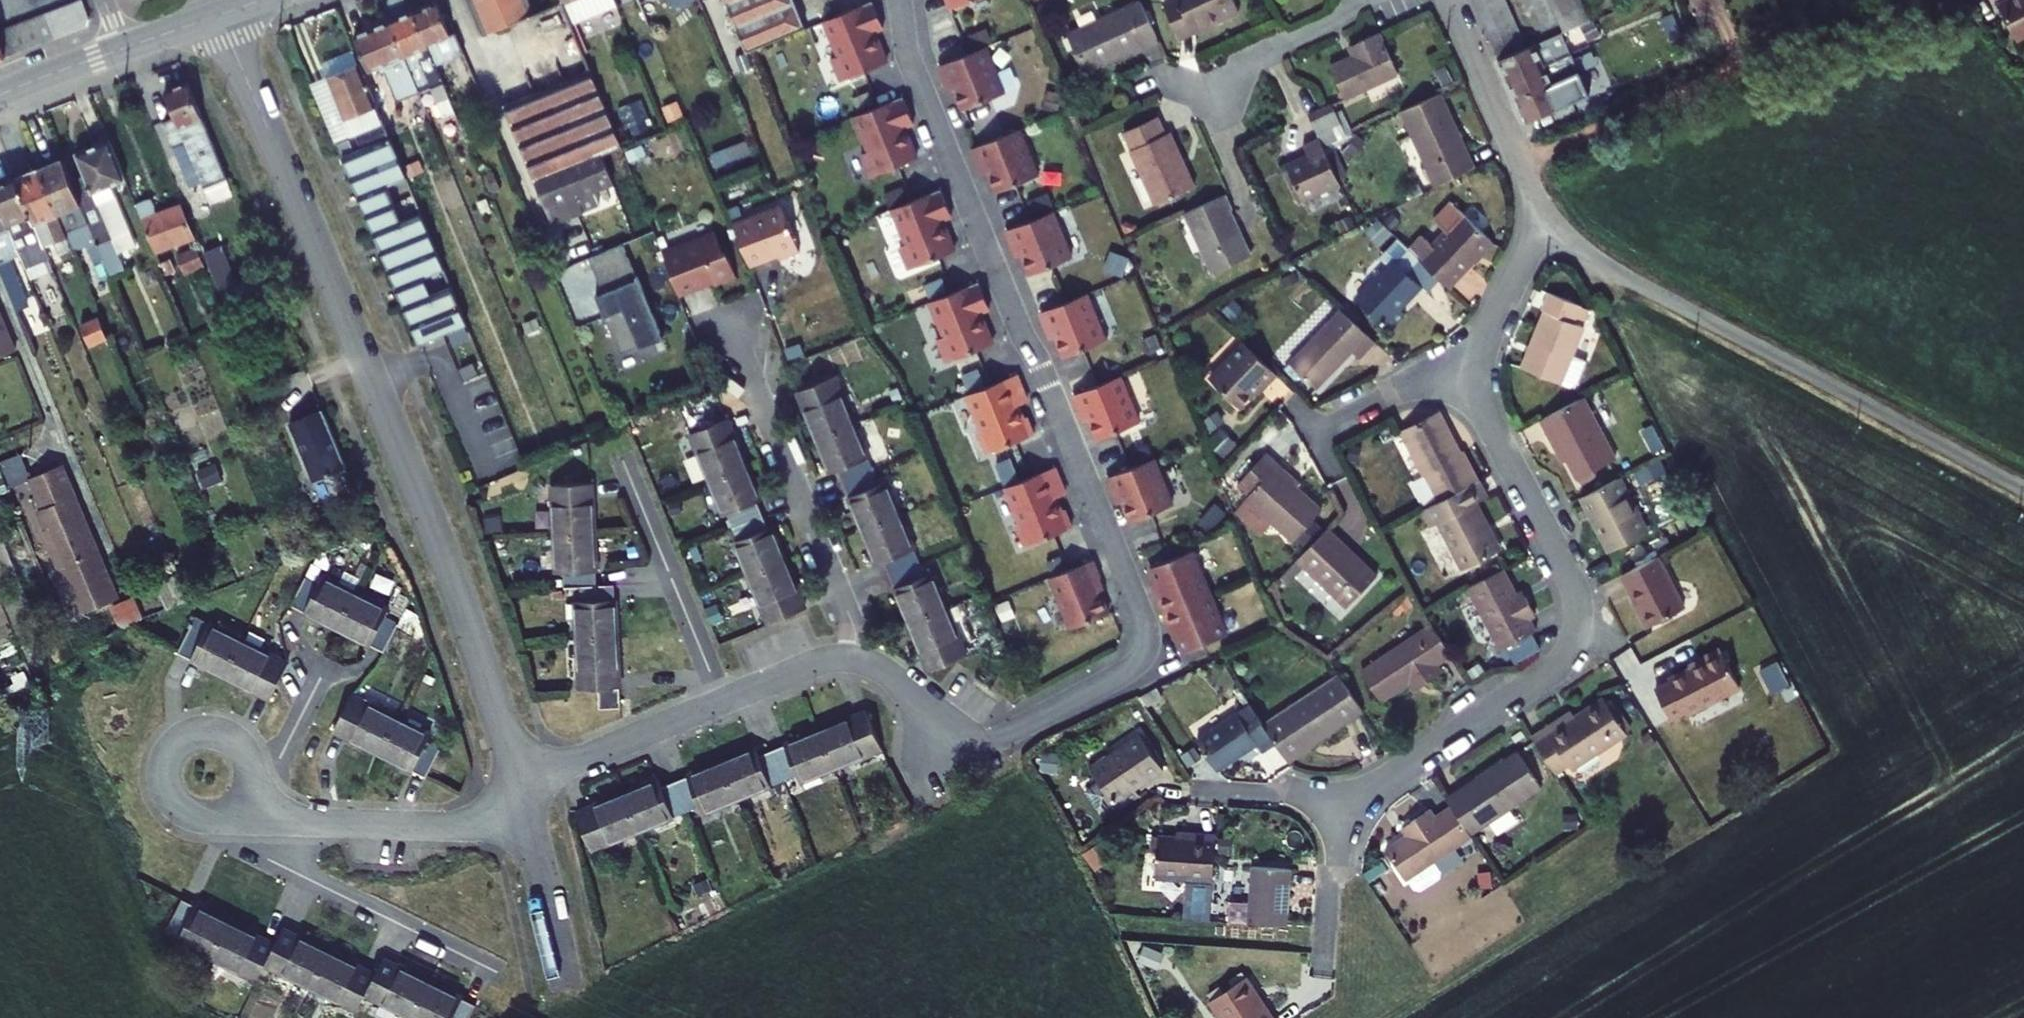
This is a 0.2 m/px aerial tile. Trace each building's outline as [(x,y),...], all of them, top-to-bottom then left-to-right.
[(79,30),(88,27),(91,20),(83,0),(70,5),(79,30)] [(486,35),(506,27),(534,95),(591,72),(572,24),(563,2),(562,0),(552,0),(555,6),(533,14),(528,0),(471,0),(486,35)] [(563,2),(572,24),(617,6),(614,0),(562,0),(563,2)] [(748,52),(804,28),(793,0),(726,0),(748,52)] [(950,9),(973,0),(946,0),(950,9)] [(1178,35),(1216,17),(1219,22),(1239,13),(1233,0),(1170,0),(1163,3),(1178,35)] [(1481,20),(1509,8),(1506,0),(1492,0),(1476,7),(1481,20)] [(1558,19),(1585,7),(1582,0),(1566,0),(1552,6),(1558,19)] [(2016,40),(2023,37),(2023,0),(2007,0),(1999,4),(2016,40)] [(872,1),(824,21),(838,56),(831,59),(840,81),(887,63),(874,31),(883,28),(872,1)] [(1140,2),(1068,36),(1085,72),(1158,39),(1140,2)] [(451,35),(437,3),(414,12),(436,66),(464,54),(455,33),(451,35)] [(57,10),(67,35),(79,30),(70,5),(57,10)] [(1558,19),(1563,32),(1590,21),(1585,7),(1558,19)] [(1481,20),(1487,34),(1515,21),(1509,8),(1481,20)] [(45,15),(55,39),(67,35),(57,10),(45,15)] [(414,12),(391,22),(420,93),(431,89),(437,104),(450,99),(436,66),(414,12)] [(33,19),(43,44),(55,39),(45,15),(33,19)] [(1216,17),(1178,35),(1180,40),(1219,22),(1216,17)] [(21,24),(31,49),(43,44),(33,19),(21,24)] [(1493,47),(1521,34),(1515,21),(1487,34),(1493,47)] [(397,103),(420,93),(391,22),(354,37),(369,73),(379,69),(382,75),(385,74),(397,103)] [(9,29),(19,54),(31,49),(21,24),(9,29)] [(989,27),(969,34),(973,46),(994,40),(989,27)] [(6,59),(19,54),(9,29),(0,32),(0,45),(6,59)] [(1330,66),(1345,99),(1399,75),(1380,33),(1359,42),(1363,51),(1353,56),(1330,66)] [(1507,81),(1571,54),(1562,33),(1527,48),(1499,60),(1498,60),(1507,81)] [(1499,60),(1527,48),(1521,34),(1493,47),(1499,60)] [(1350,47),(1353,56),(1363,51),(1359,42),(1350,47)] [(950,79),(962,110),(1004,93),(985,47),(939,66),(945,81),(950,79)] [(1507,81),(1516,101),(1541,90),(1546,100),(1584,84),(1571,54),(1507,81)] [(357,133),(364,150),(391,139),(360,64),(327,78),(351,135),(357,133)] [(534,95),(504,107),(527,162),(558,150),(566,170),(602,155),(623,148),(593,77),(591,72),(534,95)] [(228,179),(188,83),(165,92),(175,118),(163,122),(190,188),(201,183),(204,189),(205,188),(228,179)] [(1401,112),(1435,185),(1475,167),(1441,93),(1401,112)] [(903,97),(854,116),(868,151),(861,154),(871,177),(917,158),(904,127),(914,123),(903,97)] [(437,104),(443,116),(455,111),(450,99),(437,104)] [(1320,138),(1324,147),(1347,137),(1336,113),(1332,104),(1327,107),(1323,109),(1309,115),(1320,138)] [(1336,113),(1347,137),(1352,135),(1341,111),(1336,113)] [(1130,151),(1156,205),(1195,187),(1170,132),(1165,135),(1157,117),(1124,132),(1132,150),(1130,151)] [(983,162),(996,193),(1038,176),(1019,129),(973,148),(979,164),(983,162)] [(1324,147),(1320,138),(1304,145),(1308,156),(1287,166),(1303,201),(1341,184),(1324,147)] [(364,150),(342,159),(419,345),(467,325),(391,139),(364,150)] [(104,260),(109,271),(124,265),(119,253),(136,246),(111,186),(125,180),(109,141),(77,154),(86,176),(72,182),(104,260)] [(558,150),(527,162),(552,225),(584,212),(577,195),(612,180),(613,180),(602,155),(566,170),(558,150)] [(40,169),(73,251),(87,246),(94,264),(104,260),(72,182),(63,159),(40,169)] [(40,169),(16,178),(45,247),(55,243),(61,257),(74,252),(73,251),(40,169)] [(0,185),(0,204),(21,255),(27,269),(50,259),(45,247),(16,178),(0,185)] [(205,188),(212,205),(235,196),(228,179),(205,188)] [(941,189),(892,209),(906,244),(899,247),(908,270),(955,251),(942,220),(952,216),(941,189)] [(1231,210),(1224,195),(1186,213),(1213,273),(1250,256),(1229,211),(1231,210)] [(157,215),(151,199),(136,205),(155,253),(194,239),(181,206),(157,215)] [(1419,259),(1449,288),(1493,242),(1451,202),(1433,220),(1445,232),(1432,246),(1421,235),(1410,247),(1421,257),(1419,259)] [(0,204),(0,270),(17,311),(28,307),(9,260),(21,255),(0,204)] [(739,240),(749,267),(777,256),(779,259),(799,251),(781,205),(732,224),(739,240)] [(1017,244),(1030,275),(1071,258),(1053,212),(1006,230),(1012,246),(1017,244)] [(696,238),(698,243),(716,235),(715,231),(696,238)] [(664,256),(679,295),(714,281),(715,285),(737,277),(730,259),(725,257),(716,235),(698,243),(696,238),(675,246),(677,251),(664,256)] [(596,297),(621,355),(639,347),(640,349),(664,340),(638,277),(636,277),(623,245),(589,259),(604,294),(596,297)] [(663,252),(664,256),(677,251),(675,246),(662,251),(663,252)] [(204,253),(231,318),(247,311),(220,247),(204,253)] [(184,274),(205,266),(197,248),(177,256),(184,274)] [(1356,299),(1388,330),(1404,314),(1400,310),(1422,287),(1419,284),(1406,272),(1393,260),(1356,299)] [(171,261),(160,265),(163,271),(173,267),(171,261)] [(124,265),(109,271),(111,277),(126,271),(124,265)] [(1406,272),(1419,284),(1423,280),(1410,268),(1406,272)] [(979,282),(930,302),(944,337),(937,340),(946,362),(993,343),(980,312),(989,308),(979,282)] [(1521,368),(1570,388),(1578,385),(1587,361),(1573,356),(1585,328),(1575,324),(1577,318),(1585,321),(1589,310),(1582,307),(1582,306),(1550,293),(1542,310),(1545,311),(1521,368)] [(1051,326),(1064,357),(1105,340),(1086,294),(1040,313),(1046,328),(1051,326)] [(1609,308),(1601,313),(1609,327),(1618,322),(1610,306),(1609,307),(1609,308)] [(224,309),(208,316),(213,328),(229,322),(224,309)] [(1342,310),(1291,364),(1317,388),(1353,351),(1360,358),(1375,342),(1342,310)] [(16,351),(0,312),(0,357),(16,351)] [(81,325),(90,346),(109,338),(100,317),(81,325)] [(1212,379),(1240,407),(1263,383),(1266,386),(1278,374),(1246,343),(1212,379)] [(1027,401),(1016,375),(967,395),(982,430),(978,431),(987,454),(1034,434),(1027,417),(1023,418),(1017,405),(1027,401)] [(1085,409),(1097,440),(1139,423),(1120,376),(1074,395),(1080,411),(1085,409)] [(798,392),(817,440),(854,425),(835,377),(798,392)] [(1584,398),(1541,421),(1555,449),(1560,446),(1567,461),(1577,480),(1616,460),(1584,398)] [(323,410),(290,423),(314,482),(347,468),(323,410)] [(1459,447),(1440,411),(1400,432),(1423,476),(1425,475),(1439,502),(1479,481),(1464,451),(1459,454),(1456,449),(1459,447)] [(691,434),(710,482),(747,467),(728,419),(691,434)] [(854,425),(817,440),(832,474),(838,471),(844,484),(874,472),(854,425)] [(1555,449),(1562,463),(1567,461),(1560,446),(1555,449)] [(1257,452),(1235,476),(1241,482),(1263,457),(1257,452)] [(1278,463),(1267,453),(1263,457),(1241,482),(1238,485),(1249,495),(1246,499),(1272,523),(1293,542),(1296,539),(1308,549),(1325,531),(1313,520),(1322,510),(1274,467),(1278,463)] [(1118,491),(1131,522),(1173,505),(1154,459),(1107,478),(1114,493),(1118,491)] [(94,538),(63,465),(31,478),(44,509),(39,510),(43,520),(48,518),(51,527),(44,530),(60,569),(63,568),(82,614),(119,599),(99,550),(97,551),(92,539),(94,538)] [(728,514),(733,528),(763,515),(757,502),(761,501),(747,467),(710,482),(724,516),(728,514)] [(1065,494),(1054,467),(1005,487),(1019,522),(1016,524),(1025,546),(1072,527),(1065,510),(1061,511),(1055,498),(1065,494)] [(874,472),(844,484),(863,531),(900,516),(886,482),(879,485),(874,472)] [(1620,478),(1581,498),(1609,552),(1648,532),(1620,478)] [(1488,498),(1479,481),(1439,502),(1422,511),(1431,527),(1438,523),(1463,570),(1496,553),(1483,529),(1488,526),(1476,503),(1488,498)] [(553,485),(555,537),(595,535),(593,484),(553,485)] [(10,509),(5,497),(0,499),(0,514),(10,509)] [(1272,523),(1246,499),(1233,514),(1237,521),(1240,529),(1248,520),(1262,533),(1272,523)] [(763,515),(733,528),(738,541),(735,542),(749,576),(786,561),(772,527),(768,528),(763,515)] [(885,562),(890,575),(920,563),(900,516),(863,531),(877,565),(885,562)] [(1483,529),(1496,553),(1501,550),(1488,526),(1483,529)] [(1378,576),(1328,528),(1325,531),(1308,549),(1279,579),(1286,585),(1304,567),(1347,608),(1378,576)] [(555,537),(557,574),(565,574),(565,588),(583,587),(597,586),(595,535),(555,537)] [(1155,594),(1162,612),(1210,592),(1193,550),(1150,568),(1160,592),(1155,594)] [(1622,576),(1648,627),(1684,609),(1658,558),(1622,576)] [(1099,577),(1092,560),(1050,578),(1071,628),(1108,613),(1094,579),(1099,577)] [(749,576),(769,624),(806,609),(786,561),(749,576)] [(920,563),(890,575),(909,622),(946,607),(932,573),(925,576),(920,563)] [(1498,564),(1481,573),(1484,580),(1502,571),(1498,564)] [(1516,593),(1504,570),(1502,571),(1484,580),(1468,588),(1501,650),(1536,632),(1529,619),(1536,616),(1526,597),(1520,601),(1516,593)] [(177,576),(156,585),(167,610),(188,601),(177,576)] [(306,577),(292,606),(338,629),(356,593),(323,577),(319,584),(306,577)] [(575,601),(577,638),(617,636),(615,586),(597,586),(583,587),(584,601),(575,601)] [(1526,597),(1522,590),(1516,593),(1520,601),(1526,597)] [(134,596),(142,614),(153,609),(145,591),(134,596)] [(1162,612),(1170,630),(1174,628),(1184,652),(1227,634),(1210,592),(1162,612)] [(338,629),(384,652),(398,624),(385,617),(389,610),(356,593),(338,629)] [(909,622),(929,670),(966,655),(946,607),(909,622)] [(193,624),(178,653),(225,676),(242,641),(209,624),(206,631),(193,624)] [(1432,625),(1361,671),(1381,702),(1408,684),(1418,677),(1423,685),(1442,673),(1437,665),(1452,655),(1432,625)] [(577,638),(579,690),(598,689),(619,688),(617,636),(577,638)] [(225,676),(271,699),(288,664),(242,641),(225,676)] [(1656,690),(1671,719),(1685,712),(1686,715),(1740,687),(1720,650),(1700,661),(1701,663),(1668,680),(1670,683),(1656,690)] [(1276,744),(1288,761),(1363,712),(1339,675),(1263,725),(1276,744)] [(1408,684),(1413,692),(1423,685),(1418,677),(1408,684)] [(598,689),(599,709),(620,708),(619,688),(598,689)] [(1157,688),(1140,697),(1146,707),(1163,697),(1157,688)] [(352,696),(334,731),(380,755),(398,719),(352,696)] [(1532,737),(1556,774),(1569,765),(1572,771),(1627,734),(1626,732),(1609,707),(1603,697),(1574,716),(1549,733),(1546,728),(1532,737)] [(1196,740),(1217,771),(1257,744),(1262,753),(1276,744),(1263,725),(1250,705),(1196,740)] [(1609,707),(1626,732),(1631,730),(1614,705),(1609,707)] [(834,768),(882,748),(867,711),(819,731),(834,768)] [(1571,711),(1546,728),(1549,733),(1574,716),(1571,711)] [(380,755),(426,778),(441,749),(428,743),(431,736),(398,719),(380,755)] [(772,750),(784,780),(797,774),(800,782),(834,768),(819,731),(772,750)] [(1164,770),(1140,735),(1090,768),(1118,810),(1139,795),(1135,789),(1164,770)] [(756,748),(722,762),(737,799),(784,780),(772,750),(759,755),(756,748)] [(1452,806),(1471,835),(1542,788),(1517,752),(1446,799),(1452,806)] [(675,781),(687,811),(700,806),(703,813),(737,799),(722,762),(675,781)] [(624,794),(640,831),(687,811),(675,781),(661,787),(659,780),(624,794)] [(624,794),(577,813),(592,850),(640,831),(624,794)] [(1386,850),(1406,881),(1472,837),(1471,835),(1452,806),(1435,818),(1430,810),(1411,822),(1416,830),(1407,837),(1386,850)] [(1401,829),(1407,837),(1416,830),(1411,822),(1401,829)] [(1200,840),(1158,837),(1156,878),(1188,880),(1185,920),(1210,921),(1216,836),(1201,835),(1200,840)] [(1229,922),(1287,926),(1291,869),(1252,867),(1250,904),(1231,903),(1229,922)] [(183,898),(169,927),(182,933),(178,940),(212,957),(229,921),(183,898)] [(212,957),(258,980),(266,964),(276,944),(229,921),(212,957)] [(330,952),(283,929),(276,944),(266,964),(312,987),(330,952)] [(330,952),(312,987),(358,1010),(366,994),(376,975),(330,952)] [(376,975),(366,994),(412,1017),(430,982),(384,959),(376,975)] [(1220,1017),(1274,1017),(1247,977),(1209,1002),(1220,1017)] [(413,1017),(470,1017),(476,1005),(430,982),(412,1017),(413,1017)]
